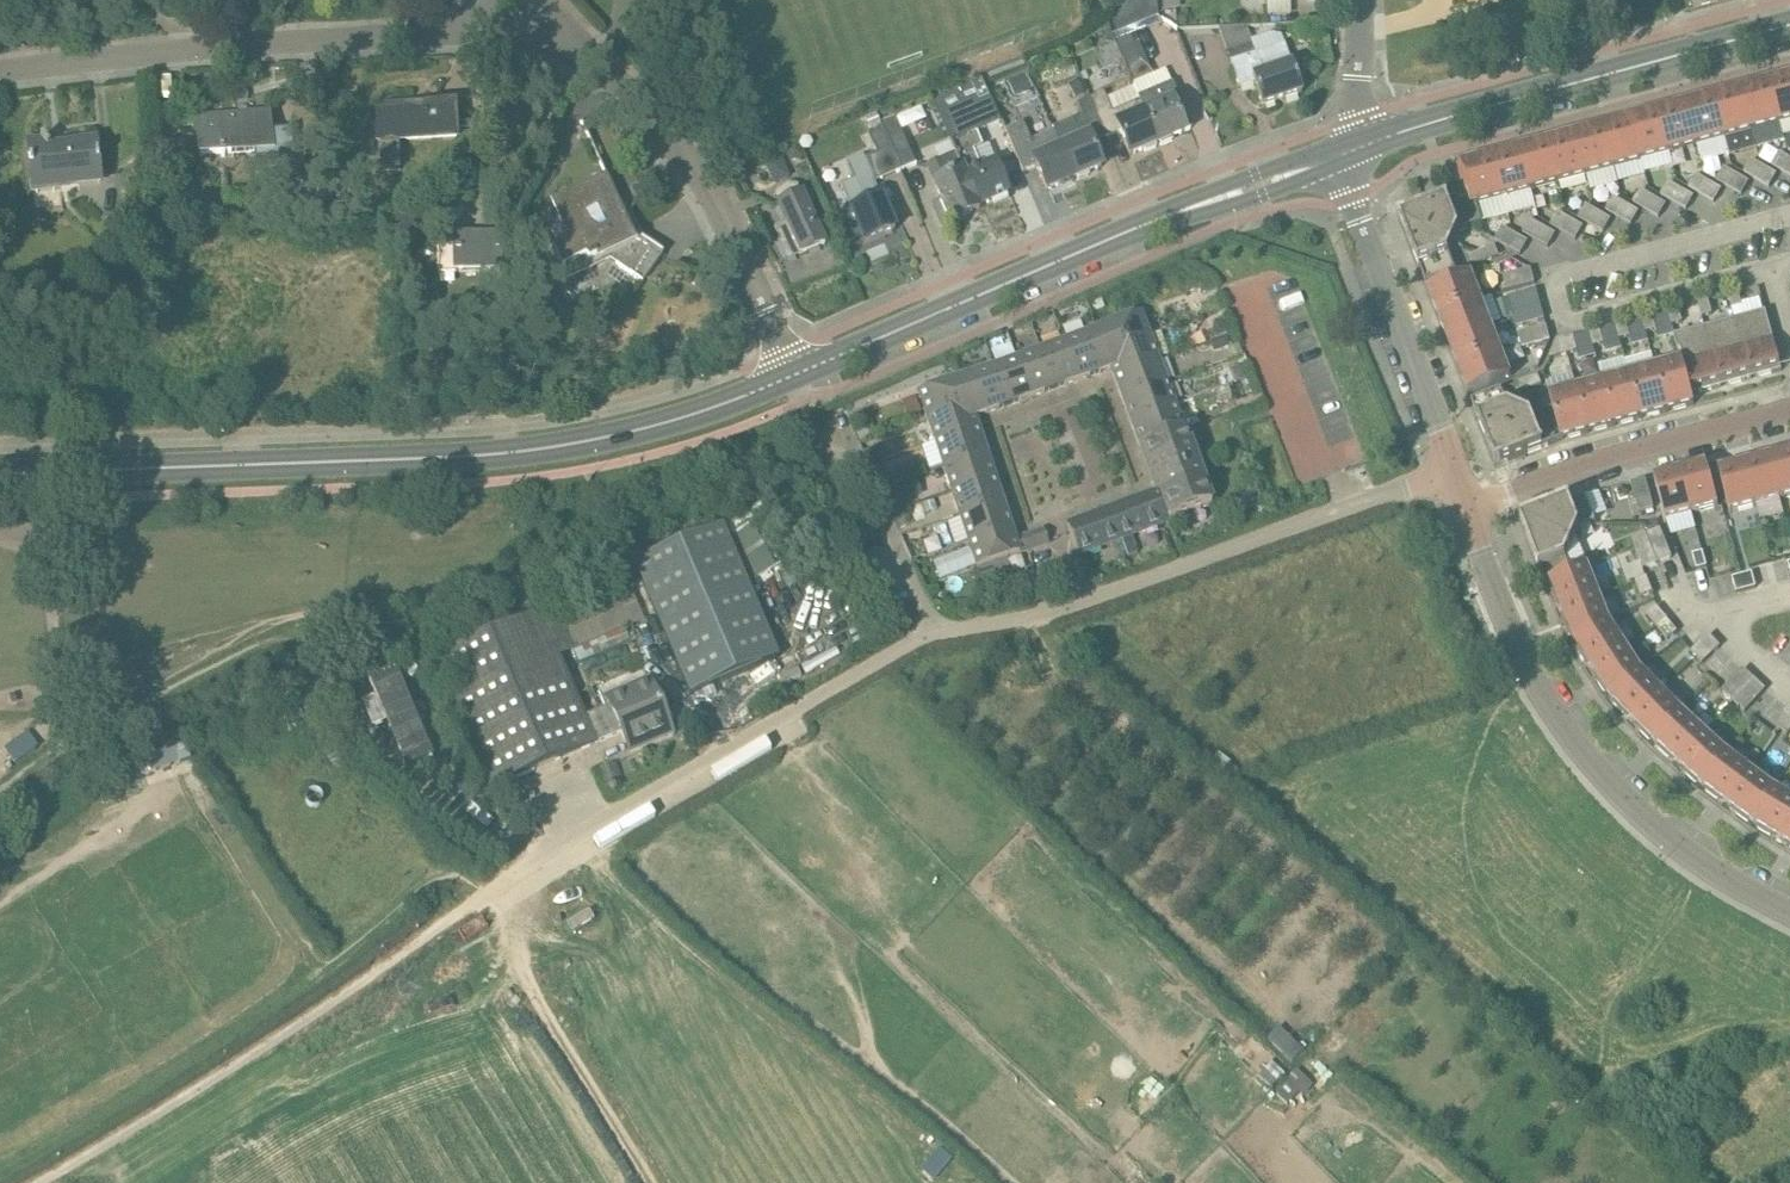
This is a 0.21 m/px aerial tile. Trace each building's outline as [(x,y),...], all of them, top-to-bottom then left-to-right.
[(1112,31),(1159,14),(1157,0),(1115,0),(1104,15),(1112,31)] [(1257,52),(1247,25),(1247,24),(1219,25),(1232,61),(1230,61),(1239,88),(1253,83),(1263,109),(1304,96),(1293,63),(1292,63),(1284,43),(1257,52)] [(1135,30),(1115,38),(1134,82),(1153,73),(1135,30)] [(1033,88),(1026,72),(1008,78),(1014,95),(1033,88)] [(1766,83),(1777,124),(1789,121),(1789,77),(1766,83)] [(978,131),(1002,122),(982,78),(944,95),(943,93),(931,98),(980,208),(981,208),(980,204),(1008,193),(994,158),(978,164),(973,150),(983,146),(978,131)] [(1078,78),(1068,83),(1075,96),(1085,91),(1078,78)] [(1139,97),(1158,140),(1159,140),(1160,143),(1171,138),(1170,136),(1187,128),(1190,127),(1171,83),(1139,97)] [(1750,132),(1777,124),(1766,83),(1739,90),(1750,132)] [(1104,90),(1090,97),(1108,136),(1119,131),(1127,153),(1141,147),(1143,150),(1154,145),(1153,143),(1158,140),(1139,97),(1112,109),(1104,90)] [(1722,139),(1750,132),(1739,90),(1711,98),(1722,139)] [(1078,102),(1084,115),(1075,119),(1083,137),(1062,146),(1075,177),(1078,176),(1079,179),(1090,174),(1089,172),(1103,166),(1096,148),(1093,142),(1106,136),(1108,136),(1090,97),(1078,102)] [(942,224),(980,208),(931,98),(930,99),(953,151),(926,163),(934,180),(933,180),(941,200),(933,204),(942,224)] [(1695,147),(1722,139),(1711,98),(1683,105),(1695,147)] [(378,172),(399,171),(399,141),(456,139),(455,102),(377,104),(378,172)] [(1667,154),(1695,147),(1683,105),(1656,113),(1667,154)] [(246,116),(245,110),(238,111),(238,117),(196,121),(200,157),(254,151),(256,163),(292,159),(292,160),(294,160),(290,129),(288,129),(289,130),(270,132),(268,114),(246,116)] [(877,112),(865,117),(869,127),(881,123),(877,112)] [(1640,162),(1667,154),(1656,113),(1629,120),(1629,119),(1628,119),(1640,163),(1641,162),(1640,162)] [(882,126),(901,170),(915,164),(895,115),(880,121),(882,126)] [(1639,163),(1640,163),(1628,119),(1627,120),(1627,121),(1600,128),(1612,169),(1638,162),(1639,163)] [(1031,141),(1022,121),(1005,129),(1023,170),(1037,165),(1046,189),(1060,183),(1062,186),(1073,181),(1072,179),(1075,177),(1062,146),(1056,132),(1031,141)] [(875,180),(901,170),(882,126),(869,131),(877,152),(864,157),(863,154),(845,161),(856,187),(862,202),(849,207),(864,242),(895,229),(875,180)] [(1759,135),(1762,146),(1788,137),(1784,126),(1759,135)] [(1584,177),(1612,169),(1600,128),(1573,135),(1584,177)] [(1556,184),(1584,177),(1573,135),(1545,143),(1556,184)] [(187,154),(188,139),(152,138),(151,153),(187,154)] [(50,148),(49,141),(28,144),(34,194),(101,186),(95,142),(50,148)] [(799,142),(785,147),(790,160),(804,155),(799,142)] [(1529,192),(1556,184),(1545,143),(1518,150),(1529,192)] [(1533,209),(1529,192),(1518,150),(1490,158),(1501,199),(1506,216),(1533,209)] [(1780,152),(1772,165),(1789,175),(1789,158),(1780,152)] [(1479,206),(1501,199),(1490,158),(1465,165),(1460,167),(1461,170),(1467,194),(1473,191),(1477,206),(1479,206)] [(1769,187),(1777,174),(1752,159),(1744,173),(1769,187)] [(1742,195),(1749,181),(1724,167),(1717,180),(1742,195)] [(1714,202),(1722,189),(1697,175),(1689,188),(1714,202)] [(624,200),(613,176),(559,201),(576,238),(559,245),(568,264),(564,267),(570,281),(615,260),(650,282),(670,252),(649,237),(637,209),(643,200),(632,190),(624,200)] [(438,181),(427,189),(436,202),(447,194),(438,181)] [(1662,195),(1687,210),(1694,196),(1669,182),(1662,195)] [(802,193),(798,184),(790,183),(781,187),(777,194),(780,202),(779,203),(787,221),(788,221),(791,228),(780,233),(784,240),(770,246),(778,265),(779,265),(783,274),(782,274),(789,289),(848,262),(844,252),(838,257),(836,251),(832,253),(828,244),(826,244),(803,192),(802,193)] [(1634,203),(1659,217),(1667,204),(1642,189),(1634,203)] [(1473,191),(1467,194),(1401,219),(1427,284),(1457,272),(1450,254),(1460,231),(1482,223),(1479,206),(1477,206),(1473,191)] [(1631,225),(1639,212),(1614,197),(1606,211),(1631,225)] [(1604,232),(1611,219),(1586,205),(1579,218),(1604,232)] [(1576,240),(1584,226),(1559,212),(1551,225),(1576,240)] [(1548,247),(1556,234),(1531,219),(1523,233),(1548,247)] [(1521,255),(1528,241),(1504,227),(1496,240),(1521,255)] [(441,273),(500,268),(497,235),(438,241),(441,273)] [(835,236),(826,240),(832,253),(836,251),(841,248),(835,236)] [(1493,258),(1499,255),(1495,246),(1489,248),(1493,258)] [(1483,251),(1487,260),(1493,258),(1489,248),(1483,251)] [(1477,253),(1480,263),(1487,260),(1483,251),(1477,253)] [(1474,265),(1480,263),(1477,253),(1470,256),(1474,265)] [(1507,291),(1512,289),(1535,283),(1531,268),(1503,276),(1507,291)] [(1443,315),(1482,300),(1472,274),(1429,290),(1437,309),(1441,308),(1443,315)] [(1514,317),(1541,307),(1537,290),(1509,297),(1514,317)] [(1732,308),(1742,306),(1739,292),(1729,295),(1732,308)] [(1100,297),(1091,301),(1094,310),(1104,306),(1100,297)] [(1449,342),(1492,326),(1482,300),(1443,315),(1446,322),(1442,324),(1449,342)] [(1702,316),(1712,314),(1709,300),(1699,303),(1702,316)] [(1541,307),(1514,317),(1517,327),(1545,319),(1541,307)] [(1672,324),(1683,322),(1679,308),(1669,311),(1672,324)] [(1184,428),(1140,310),(918,390),(977,566),(1006,557),(1049,542),(1045,529),(1015,538),(974,416),(1111,366),(1140,445),(1142,444),(1160,493),(1068,524),(1078,553),(1211,503),(1184,428)] [(1736,319),(1751,378),(1752,378),(1751,374),(1759,372),(1761,376),(1782,370),(1766,311),(1736,319)] [(1646,332),(1656,329),(1653,315),(1643,318),(1646,332)] [(1214,338),(1228,333),(1223,319),(1214,323),(1211,329),(1214,338)] [(1731,384),(1751,378),(1736,319),(1705,328),(1721,386),(1722,386),(1721,382),(1730,380),(1731,384)] [(1620,339),(1630,336),(1626,322),(1616,325),(1620,339)] [(1463,366),(1501,351),(1492,326),(1449,342),(1456,360),(1460,359),(1463,366)] [(1523,348),(1527,347),(1551,340),(1547,326),(1519,333),(1523,348)] [(1701,392),(1721,386),(1705,328),(1674,336),(1681,361),(1682,360),(1690,391),(1691,390),(1700,388),(1701,392)] [(1594,346),(1604,343),(1600,330),(1590,332),(1594,346)] [(1231,333),(1219,338),(1222,347),(1234,343),(1231,333)] [(1567,353),(1578,350),(1574,337),(1563,340),(1567,353)] [(1563,340),(1558,341),(1551,358),(1567,353),(1563,340)] [(1466,373),(1462,375),(1469,394),(1512,377),(1501,351),(1463,366),(1466,373)] [(1695,404),(1691,390),(1690,391),(1682,360),(1681,361),(1656,367),(1668,411),(1669,411),(1668,407),(1674,405),(1675,409),(1695,404)] [(1242,365),(1229,369),(1234,382),(1247,377),(1242,365)] [(1649,416),(1668,411),(1656,367),(1630,375),(1641,418),(1643,418),(1642,414),(1648,412),(1649,416)] [(1536,387),(1542,385),(1538,375),(1532,377),(1536,387)] [(1623,423),(1641,418),(1630,375),(1603,382),(1615,425),(1616,425),(1615,421),(1622,419),(1623,423)] [(1532,377),(1526,380),(1529,389),(1536,387),(1532,377)] [(1251,379),(1241,383),(1246,395),(1255,392),(1251,379)] [(1526,380),(1519,382),(1523,392),(1529,389),(1526,380)] [(1596,431),(1615,425),(1603,382),(1576,389),(1588,433),(1590,432),(1589,428),(1595,427),(1596,431)] [(1472,401),(1497,465),(1562,440),(1554,408),(1551,398),(1550,398),(1544,400),(1547,411),(1532,417),(1509,407),(1502,389),(1472,401)] [(1570,437),(1588,433),(1576,389),(1550,396),(1550,398),(1551,398),(1554,408),(1562,440),(1564,439),(1563,436),(1569,434),(1570,437)] [(880,445),(862,450),(867,461),(883,456),(880,445)] [(1789,496),(1789,452),(1772,457),(1772,456),(1771,456),(1782,498),(1789,496)] [(1782,498),(1771,456),(1770,457),(1746,463),(1745,463),(1757,505),(1782,498)] [(1693,512),(1717,506),(1719,506),(1707,463),(1705,464),(1682,471),(1682,470),(1681,470),(1693,512)] [(1757,505),(1745,463),(1744,464),(1721,470),(1719,470),(1731,513),(1733,512),(1732,512),(1757,505)] [(1655,478),(1666,520),(1668,520),(1668,519),(1693,512),(1681,470),(1680,471),(1657,478),(1657,477),(1655,478)] [(1647,480),(1632,484),(1640,513),(1655,509),(1647,480)] [(1251,492),(1233,499),(1238,512),(1256,506),(1251,492)] [(1521,520),(1574,543),(1581,527),(1596,521),(1586,495),(1521,520)] [(933,499),(922,502),(925,511),(936,508),(933,499)] [(1574,543),(1521,520),(1547,585),(1552,583),(1572,572),(1567,559),(1574,543)] [(728,529),(641,568),(699,699),(786,660),(728,529)] [(1661,529),(1647,534),(1658,563),(1672,557),(1661,529)] [(1647,534),(1632,540),(1644,568),(1658,563),(1647,534)] [(1693,554),(1697,569),(1707,566),(1703,551),(1693,554)] [(982,580),(1011,570),(1006,557),(977,566),(982,580)] [(1589,566),(1572,572),(1552,583),(1553,586),(1551,587),(1556,601),(1559,600),(1562,610),(1562,611),(1600,596),(1600,595),(1589,568),(1589,566)] [(1753,572),(1743,575),(1747,590),(1757,587),(1753,572)] [(1747,590),(1743,575),(1733,578),(1737,592),(1747,590)] [(1647,577),(1636,581),(1642,596),(1653,592),(1647,577)] [(1572,635),(1575,642),(1610,622),(1611,622),(1609,620),(1600,597),(1601,597),(1600,596),(1562,611),(1563,612),(1563,611),(1567,621),(1565,622),(1570,636),(1572,635)] [(571,598),(436,657),(493,788),(598,743),(560,657),(593,642),(571,598)] [(1667,619),(1657,606),(1648,614),(1658,626),(1667,619)] [(1631,612),(1618,618),(1630,645),(1643,639),(1631,612)] [(1667,619),(1658,626),(1668,639),(1677,632),(1667,619)] [(1592,669),(1627,647),(1626,646),(1610,622),(1575,642),(1576,644),(1579,647),(1576,649),(1584,661),(1587,659),(1592,668),(1592,669)] [(1712,655),(1721,646),(1709,635),(1701,643),(1712,655)] [(1703,663),(1712,655),(1701,643),(1692,651),(1703,663)] [(1611,697),(1642,671),(1642,670),(1641,669),(1627,648),(1627,647),(1592,669),(1593,670),(1599,679),(1597,680),(1605,692),(1607,691),(1611,697)] [(395,668),(368,679),(406,767),(432,756),(395,668)] [(1755,679),(1743,668),(1723,691),(1734,701),(1755,679)] [(1642,671),(1611,697),(1613,699),(1616,701),(1614,703),(1624,714),(1626,712),(1633,719),(1633,720),(1634,720),(1663,692),(1662,691),(1642,671)] [(1766,689),(1755,679),(1734,701),(1746,712),(1766,689)] [(586,715),(598,743),(622,732),(630,750),(672,731),(652,687),(586,715)] [(1664,692),(1663,692),(1634,720),(1634,721),(1635,721),(1642,728),(1640,730),(1651,740),(1652,739),(1656,742),(1655,742),(1656,743),(1684,713),(1683,712),(1663,693),(1664,692)] [(1679,764),(1707,734),(1706,733),(1684,714),(1685,714),(1684,713),(1656,743),(1657,744),(1657,743),(1660,746),(1658,748),(1669,758),(1671,756),(1678,763),(1679,764)] [(1782,715),(1775,725),(1788,735),(1789,732),(1789,721),(1782,715)] [(1679,764),(1680,765),(1680,764),(1688,772),(1686,774),(1697,783),(1699,781),(1703,785),(1702,786),(1703,786),(1728,753),(1727,753),(1707,735),(1707,734),(1679,764)] [(1703,786),(1704,787),(1705,787),(1707,789),(1706,791),(1718,800),(1719,797),(1728,804),(1727,804),(1728,805),(1753,772),(1752,771),(1728,754),(1729,754),(1728,753),(1703,786)] [(618,762),(598,770),(604,784),(623,776),(618,762)] [(1728,805),(1729,805),(1738,811),(1736,813),(1748,822),(1750,820),(1754,823),(1754,824),(1755,824),(1776,789),(1775,788),(1775,789),(1753,773),(1754,772),(1753,772),(1728,805)] [(1789,826),(1789,798),(1777,790),(1777,789),(1776,789),(1755,824),(1756,825),(1756,824),(1759,826),(1758,828),(1771,836),(1772,834),(1781,839),(1782,840),(1789,826)] [(1782,840),(1783,840),(1789,844),(1789,826),(1782,840)] [(1295,1060),(1306,1049),(1284,1026),(1272,1037),(1295,1060)] [(1300,1069),(1280,1094),(1295,1106),(1315,1080),(1300,1069)]
